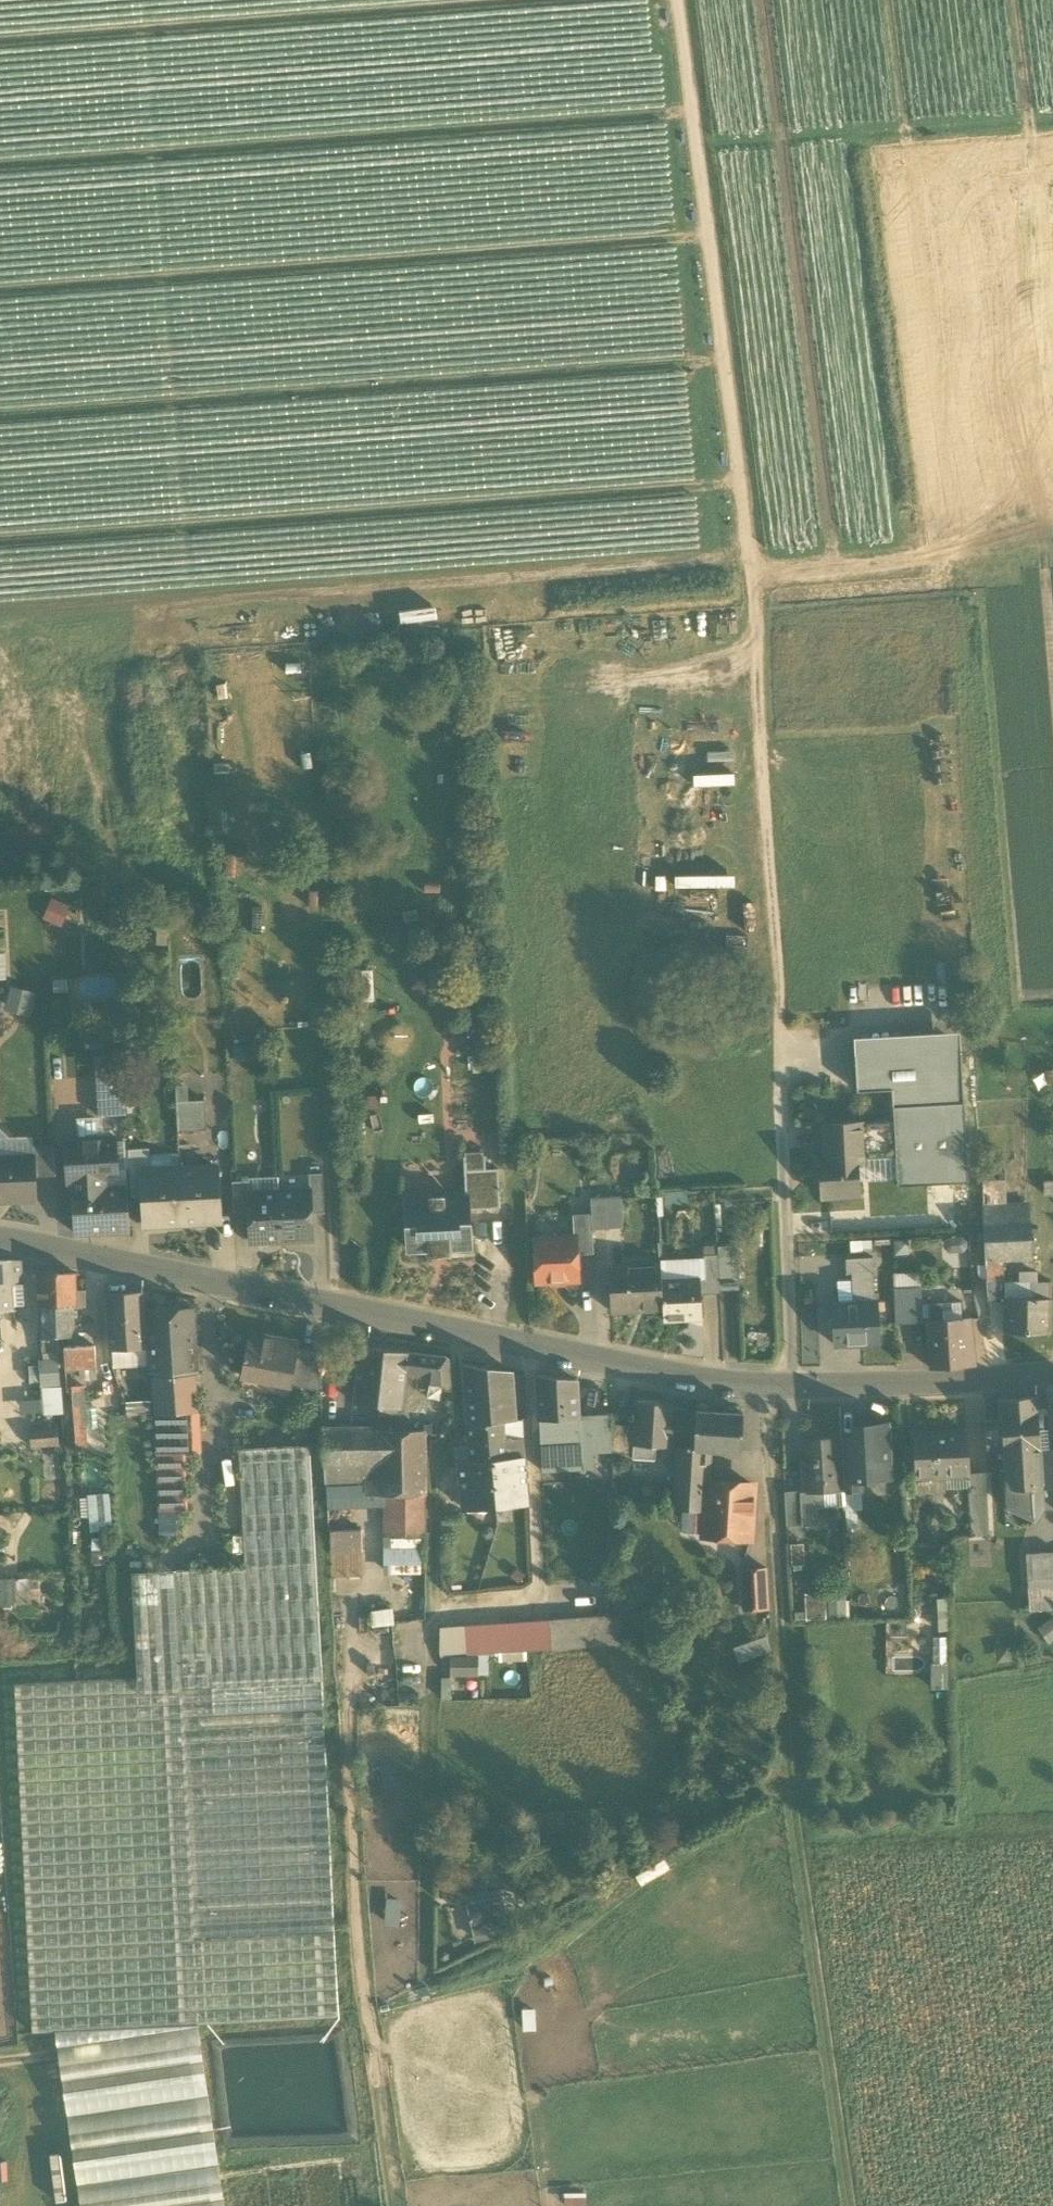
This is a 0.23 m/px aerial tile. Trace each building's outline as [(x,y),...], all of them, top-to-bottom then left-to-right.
[(692,785),(724,783),(723,764),(691,766),(692,785)] [(70,905),(52,897),(42,919),(60,927),(70,905)] [(36,993),(10,986),(4,1009),(30,1016),(36,993)] [(854,1037),(855,1055),(960,1049),(959,1031),(854,1037)] [(250,1058),(247,1032),(231,1034),(233,1060),(250,1058)] [(891,1089),(892,1106),(963,1102),(960,1049),(855,1055),(857,1091),(891,1089)] [(96,1076),(98,1116),(101,1115),(127,1114),(125,1075),(96,1076)] [(175,1085),(176,1101),(188,1101),(187,1084),(175,1085)] [(888,1094),(859,1095),(860,1119),(889,1118),(888,1094)] [(176,1101),(178,1131),(206,1129),(205,1100),(188,1101),(176,1101)] [(967,1181),(963,1102),(892,1106),(894,1125),(895,1156),(897,1185),(961,1181),(967,1181)] [(78,1117),(79,1138),(102,1137),(101,1115),(98,1116),(78,1117)] [(823,1125),(825,1161),(857,1158),(864,1158),(862,1127),(862,1123),(823,1125)] [(884,1126),(886,1156),(895,1156),(894,1125),(884,1126)] [(862,1127),(864,1158),(872,1157),(886,1156),(884,1126),(862,1127)] [(0,1127),(0,1154),(35,1153),(35,1144),(34,1135),(9,1136),(0,1127)] [(67,1143),(69,1183),(105,1181),(104,1170),(116,1169),(115,1141),(107,1141),(102,1137),(79,1138),(75,1143),(67,1143)] [(124,1140),(115,1141),(116,1169),(126,1169),(129,1169),(128,1149),(125,1149),(124,1140)] [(35,1153),(36,1173),(55,1172),(54,1143),(35,1144),(35,1153)] [(129,1169),(131,1197),(144,1196),(143,1172),(151,1171),(150,1153),(149,1148),(128,1149),(129,1169)] [(179,1151),(150,1153),(151,1171),(180,1170),(179,1151)] [(37,1197),(36,1173),(35,1153),(0,1154),(0,1198),(37,1197)] [(467,1196),(468,1209),(500,1207),(498,1168),(486,1169),(485,1155),(463,1156),(466,1196),(467,1196)] [(860,1195),(857,1158),(825,1161),(821,1161),(821,1159),(819,1159),(821,1197),(844,1196),(844,1193),(857,1192),(858,1195),(860,1195)] [(456,1163),(419,1163),(418,1189),(462,1189),(462,1175),(456,1175),(456,1163)] [(217,1168),(180,1170),(183,1222),(220,1220),(217,1168)] [(126,1169),(116,1169),(104,1170),(105,1181),(105,1188),(127,1187),(126,1169)] [(145,1224),(183,1222),(180,1170),(151,1171),(143,1172),(144,1196),(145,1224)] [(311,1190),(312,1212),(325,1211),(323,1172),(309,1173),(310,1190),(311,1190)] [(249,1176),(249,1180),(249,1193),(280,1191),(279,1175),(249,1176)] [(980,1180),(981,1203),(1006,1202),(1005,1179),(980,1180)] [(1052,1194),(1052,1179),(1042,1180),(1043,1195),(1052,1194)] [(232,1181),(233,1212),(249,1211),(248,1193),(249,1193),(249,1180),(232,1181)] [(72,1190),(74,1232),(129,1229),(127,1187),(105,1188),(72,1190)] [(310,1190),(280,1191),(282,1240),(283,1239),(283,1238),(295,1237),(296,1239),(313,1238),(312,1212),(311,1190),(310,1190)] [(280,1240),(282,1240),(280,1191),(249,1193),(248,1193),(249,1211),(250,1241),(268,1240),(268,1239),(280,1238),(280,1240)] [(430,1248),(430,1255),(449,1254),(449,1247),(470,1246),(468,1209),(467,1196),(466,1196),(406,1199),(409,1249),(430,1248)] [(591,1199),(591,1214),(592,1229),(626,1228),(626,1225),(624,1198),(591,1199)] [(981,1203),(982,1223),(1031,1221),(1030,1201),(1006,1202),(981,1203)] [(593,1254),(592,1229),(591,1214),(572,1215),(574,1237),(575,1237),(576,1254),(593,1254)] [(982,1223),(984,1256),(1001,1255),(1033,1253),(1031,1221),(982,1223)] [(952,1260),(969,1259),(967,1235),(950,1237),(952,1260)] [(535,1239),(537,1282),(577,1280),(576,1254),(575,1237),(574,1237),(535,1239)] [(737,1245),(717,1246),(719,1276),(720,1291),(740,1290),(737,1245)] [(703,1246),(704,1257),(705,1276),(719,1276),(717,1246),(703,1246)] [(846,1256),(847,1272),(852,1272),(873,1271),(872,1255),(846,1256)] [(1003,1281),(1001,1255),(984,1256),(988,1300),(1002,1301),(1003,1287),(1003,1281)] [(661,1259),(661,1268),(662,1279),(700,1277),(705,1276),(704,1257),(661,1259)] [(13,1309),(13,1306),(11,1275),(22,1275),(21,1261),(0,1261),(0,1310),(13,1309)] [(611,1310),(663,1307),(662,1279),(661,1268),(628,1269),(628,1265),(609,1266),(611,1310)] [(852,1272),(854,1301),(875,1300),(873,1271),(852,1272)] [(37,1272),(39,1308),(73,1306),(85,1306),(85,1289),(76,1289),(76,1272),(37,1272)] [(893,1273),(894,1288),(920,1287),(920,1272),(893,1273)] [(1021,1273),(1021,1281),(1036,1281),(1036,1273),(1021,1273)] [(11,1275),(13,1306),(24,1305),(22,1275),(11,1275)] [(700,1277),(701,1294),(720,1294),(720,1291),(719,1276),(705,1276),(700,1277)] [(700,1277),(662,1279),(663,1307),(664,1320),(679,1319),(679,1316),(700,1316),(700,1318),(702,1318),(701,1294),(700,1277)] [(1002,1301),(1006,1302),(1006,1298),(1050,1299),(1050,1282),(1036,1281),(1021,1281),(1003,1281),(1003,1287),(1002,1301)] [(894,1288),(896,1323),(922,1322),(920,1287),(894,1288)] [(108,1294),(113,1351),(125,1350),(138,1348),(147,1348),(142,1291),(108,1294)] [(1049,1331),(1050,1299),(1006,1298),(1006,1302),(1005,1331),(1049,1331)] [(877,1300),(875,1300),(854,1301),(830,1302),(832,1345),(879,1342),(877,1300)] [(962,1302),(940,1303),(941,1320),(963,1319),(962,1302)] [(927,1304),(928,1321),(941,1320),(940,1303),(927,1304)] [(75,1335),(73,1306),(39,1308),(41,1338),(42,1352),(58,1350),(57,1337),(75,1335)] [(148,1312),(152,1375),(196,1375),(192,1310),(147,1311),(147,1312),(148,1312)] [(928,1321),(931,1369),(975,1366),(971,1331),(966,1332),(965,1319),(963,1319),(941,1320),(928,1321)] [(277,1342),(277,1339),(249,1333),(248,1337),(277,1342)] [(259,1373),(292,1379),(299,1348),(300,1343),(277,1339),(277,1342),(248,1337),(240,1375),(258,1379),(259,1373)] [(400,1412),(406,1374),(409,1351),(361,1345),(354,1400),(378,1404),(378,1413),(400,1412)] [(64,1347),(64,1367),(81,1367),(96,1366),(95,1346),(64,1347)] [(125,1350),(126,1361),(147,1359),(147,1348),(138,1348),(125,1350)] [(299,1348),(292,1379),(291,1385),(320,1391),(318,1352),(299,1348)] [(126,1361),(125,1350),(113,1351),(114,1367),(148,1363),(147,1359),(126,1361)] [(449,1356),(409,1351),(406,1374),(435,1377),(451,1379),(449,1356)] [(467,1365),(469,1423),(504,1422),(515,1421),(514,1414),(512,1373),(467,1365)] [(81,1367),(82,1378),(96,1378),(96,1366),(81,1367)] [(258,1379),(291,1385),(292,1379),(259,1373),(258,1379)] [(152,1375),(155,1413),(198,1412),(196,1375),(152,1375)] [(538,1376),(541,1438),(597,1437),(611,1436),(611,1424),(610,1416),(578,1416),(576,1380),(538,1376)] [(452,1389),(451,1379),(435,1377),(433,1386),(446,1388),(452,1389)] [(63,1412),(61,1385),(40,1386),(42,1413),(63,1412)] [(72,1387),(76,1448),(89,1447),(84,1386),(72,1387)] [(1038,1412),(1037,1398),(1000,1400),(1001,1414),(1038,1412)] [(677,1447),(694,1448),(696,1411),(673,1409),(661,1409),(661,1404),(636,1402),(635,1426),(633,1455),(633,1458),(656,1460),(656,1447),(677,1448),(677,1447)] [(131,1403),(132,1414),(152,1413),(152,1403),(131,1403)] [(696,1410),(696,1411),(694,1448),(694,1449),(708,1450),(741,1452),(743,1413),(696,1410)] [(200,1452),(198,1412),(155,1413),(154,1413),(156,1453),(184,1452),(200,1452)] [(1038,1412),(1001,1414),(1001,1417),(1003,1448),(1003,1452),(1040,1450),(1040,1449),(1038,1412)] [(1038,1412),(1040,1449),(1049,1449),(1048,1429),(1043,1429),(1042,1412),(1038,1412)] [(1003,1448),(1001,1417),(986,1418),(988,1449),(1003,1448)] [(467,1424),(470,1461),(492,1459),(524,1456),(523,1449),(518,1449),(517,1443),(505,1443),(504,1422),(469,1423),(467,1424)] [(31,1445),(58,1444),(57,1424),(30,1426),(31,1445)] [(612,1453),(633,1455),(635,1426),(611,1424),(611,1436),(611,1437),(611,1438),(612,1453)] [(854,1437),(856,1479),(859,1479),(878,1478),(877,1471),(889,1471),(887,1427),(854,1428),(854,1437)] [(325,1484),(367,1485),(365,1429),(322,1428),(325,1484)] [(424,1429),(365,1429),(367,1485),(367,1495),(385,1495),(425,1494),(424,1429)] [(916,1440),(920,1481),(971,1475),(967,1435),(916,1440)] [(598,1468),(597,1437),(541,1438),(542,1471),(598,1468)] [(841,1438),(844,1489),(859,1489),(859,1479),(856,1479),(854,1437),(841,1438)] [(802,1440),(805,1491),(823,1491),(844,1489),(841,1438),(802,1440)] [(245,1568),(175,1571),(194,1938),(333,1932),(321,1681),(309,1447),(239,1450),(245,1568)] [(704,1510),(705,1495),(708,1450),(694,1449),(694,1448),(677,1447),(677,1448),(674,1508),(685,1509),(704,1510)] [(1042,1485),(1040,1450),(1003,1452),(1005,1487),(1006,1487),(1042,1485)] [(185,1466),(184,1452),(156,1453),(157,1467),(185,1466)] [(524,1456),(492,1459),(496,1505),(528,1502),(524,1456)] [(463,1508),(496,1505),(492,1459),(470,1461),(459,1462),(463,1508)] [(159,1510),(177,1509),(187,1509),(185,1466),(157,1467),(159,1510)] [(971,1475),(974,1523),(989,1522),(986,1474),(971,1475)] [(704,1510),(703,1524),(701,1526),(701,1533),(703,1535),(715,1536),(717,1534),(718,1530),(751,1532),(754,1486),(751,1483),(730,1482),(715,1495),(705,1495),(704,1510)] [(1042,1485),(1006,1487),(1007,1508),(1034,1520),(1043,1506),(1042,1485)] [(787,1525),(803,1524),(802,1491),(785,1492),(786,1525),(787,1525)] [(823,1506),(823,1491),(805,1491),(802,1491),(803,1524),(817,1524),(816,1506),(823,1506)] [(95,1527),(113,1526),(111,1492),(75,1493),(76,1515),(94,1515),(95,1527)] [(426,1534),(425,1494),(385,1495),(386,1534),(426,1534)] [(177,1509),(159,1510),(160,1535),(178,1535),(177,1509)] [(683,1532),(701,1533),(701,1526),(703,1524),(704,1510),(685,1509),(683,1532)] [(361,1551),(361,1530),(331,1530),(332,1551),(361,1551)] [(1028,1588),(1052,1586),(1052,1552),(1026,1554),(1028,1588)] [(740,1570),(743,1609),(769,1608),(766,1569),(740,1570)] [(337,2017),(333,1932),(194,1938),(175,1571),(132,1573),(137,1678),(14,1684),(32,2032),(55,2031),(196,2024),(337,2017)] [(13,1604),(15,1577),(0,1576),(0,1603),(13,1604)] [(828,1614),(847,1614),(848,1594),(828,1594),(828,1614)] [(935,1615),(946,1615),(945,1596),(934,1597),(935,1615)] [(441,1629),(442,1653),(552,1649),(622,1643),(620,1616),(550,1621),(537,1622),(441,1629)] [(736,1660),(770,1649),(765,1634),(731,1644),(736,1660)] [(475,1912),(479,1933),(506,1927),(501,1907),(475,1912)] [(55,2031),(81,2205),(224,2205),(196,2024),(55,2031)]
